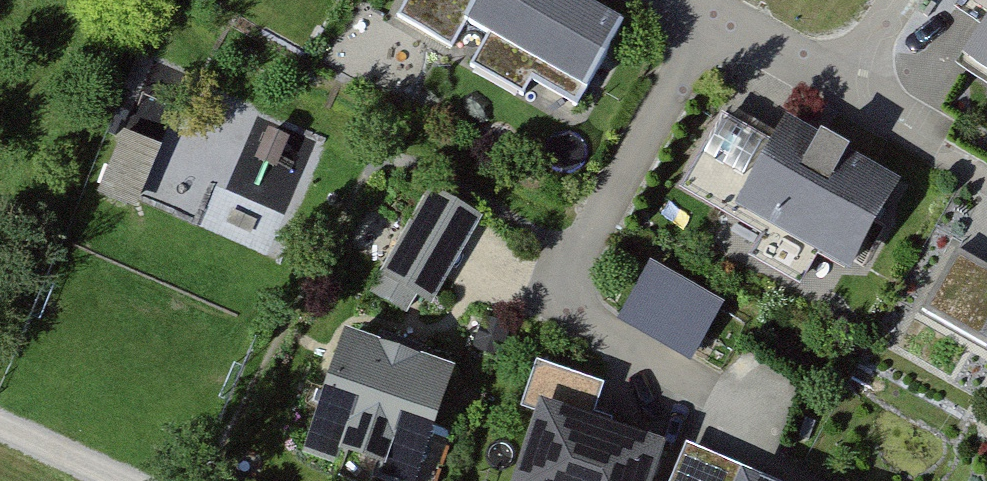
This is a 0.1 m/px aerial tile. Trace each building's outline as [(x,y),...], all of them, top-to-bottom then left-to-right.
[(410,13),(461,46),(473,28),(492,40),(470,72),(522,106),(540,79),(591,113),(637,42),(573,0),(419,0),(410,13)] [(965,54),(986,71),(986,25),(965,54)] [(280,250),(305,167),(128,114),(103,196),(280,250)] [(909,191),(793,127),(748,210),(864,273),(909,191)] [(486,233),(432,199),(384,276),(439,309),(486,233)] [(961,260),(927,321),(983,353),(986,346),(986,275),(961,260)] [(721,314),(654,275),(628,320),(696,358),(721,314)] [(348,340),(309,455),(386,480),(418,480),(454,376),(348,340)] [(536,404),(509,480),(655,480),(666,449),(536,404)] [(695,449),(682,480),(762,480),(746,475),(748,470),(695,449)]
